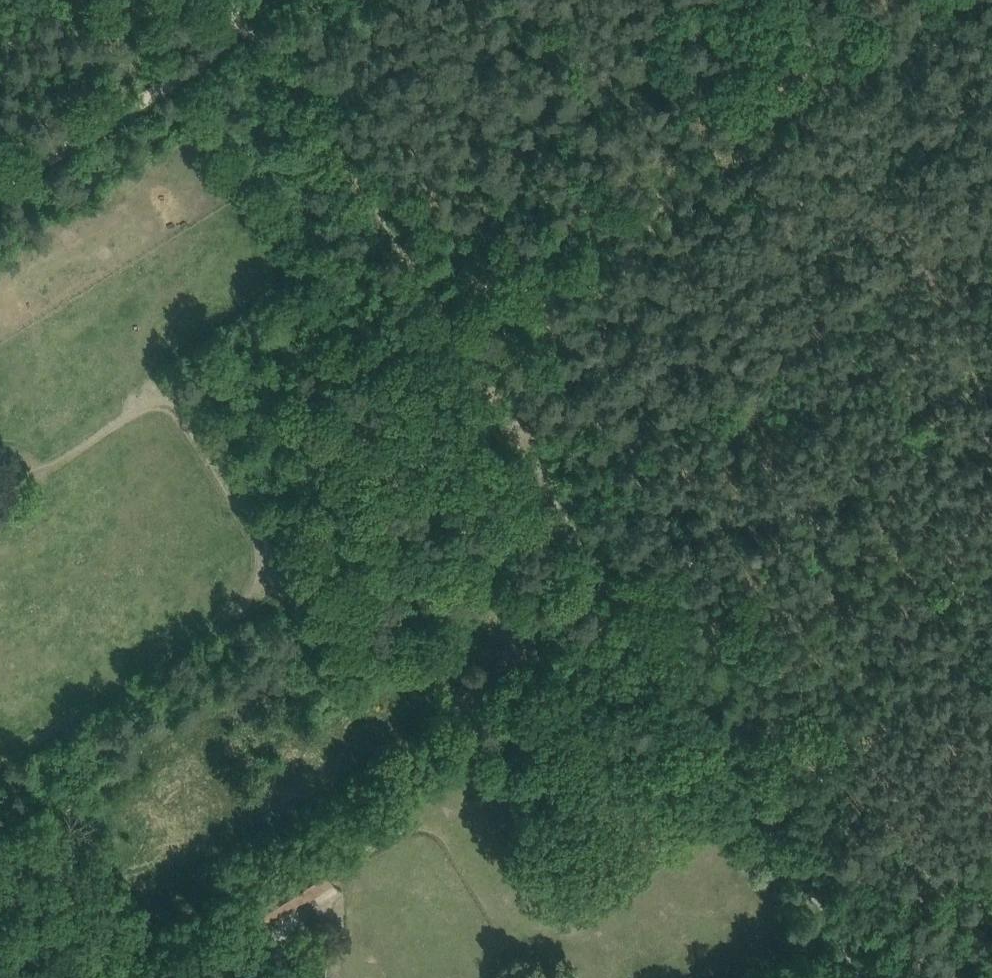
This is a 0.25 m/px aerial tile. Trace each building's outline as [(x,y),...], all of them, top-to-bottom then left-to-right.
[(256,895),(273,922),(334,883),(317,856),(256,895)]
